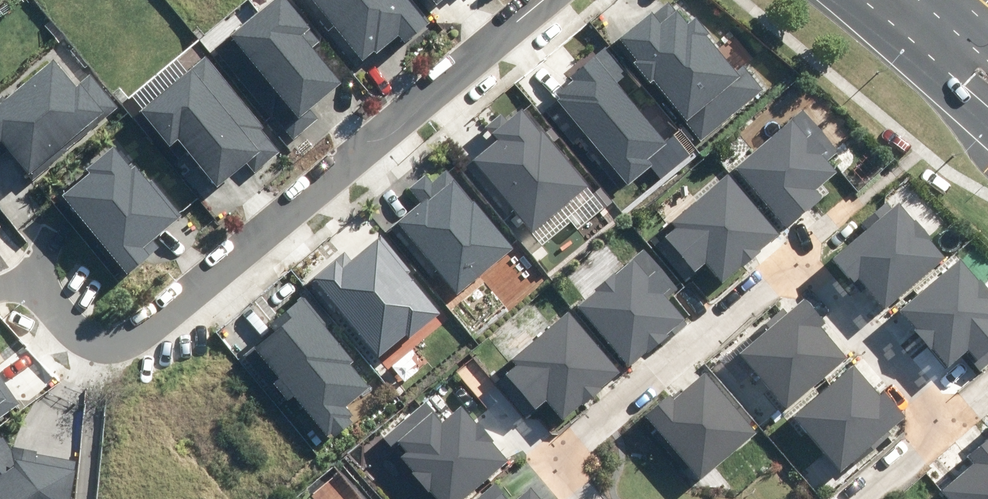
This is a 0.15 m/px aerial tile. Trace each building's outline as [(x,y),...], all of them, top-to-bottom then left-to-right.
[(266,159),(281,147),(206,52),(139,104),(169,142),(179,134),(216,181),(257,148),(266,159)] [(118,103),(89,69),(73,83),(51,55),(4,94),(2,91),(0,93),(0,137),(2,136),(30,169),(102,110),(105,114),(118,103)] [(762,151),(760,148),(735,170),(784,225),(817,196),(813,191),(832,175),(822,163),(836,151),(801,112),(782,129),(784,132),(762,151)] [(89,168),(62,190),(127,270),(160,243),(152,235),(181,211),(151,175),(148,177),(135,160),(131,163),(113,142),(86,164),(89,168)] [(772,234),(723,179),(698,201),(702,205),(678,227),(672,220),(649,241),(682,278),(702,261),(715,275),(745,248),(750,254),(772,234)] [(850,280),(855,276),(881,306),(937,257),(906,221),(901,225),(883,205),(861,223),(867,230),(832,259),(850,280)] [(675,289),(640,251),(579,306),(635,368),(687,321),(666,297),(675,289)] [(536,285),(512,256),(481,281),(505,310),(536,285)] [(955,264),(900,314),(918,333),(923,329),(931,337),(928,341),(948,363),(962,350),(978,367),(987,357),(987,317),(968,296),(977,288),(955,264)] [(783,416),(843,364),(849,359),(819,326),(825,321),(804,297),(733,359),(783,416)] [(627,376),(570,309),(568,307),(490,373),(531,422),(546,410),(563,430),(627,376)] [(789,416),(823,457),(836,446),(851,465),(884,438),(881,431),(901,415),(855,361),(789,416)] [(760,435),(705,372),(677,396),(672,390),(638,418),(698,488),(760,435)] [(378,438),(431,498),(472,498),(514,462),(453,391),(435,407),(425,396),(378,438)] [(926,475),(947,498),(987,498),(987,441),(979,430),(926,475)] [(76,466),(73,465),(75,455),(37,449),(37,445),(11,441),(4,431),(0,434),(0,498),(70,498),(76,466)] [(531,488),(517,498),(540,498),(531,488)]
